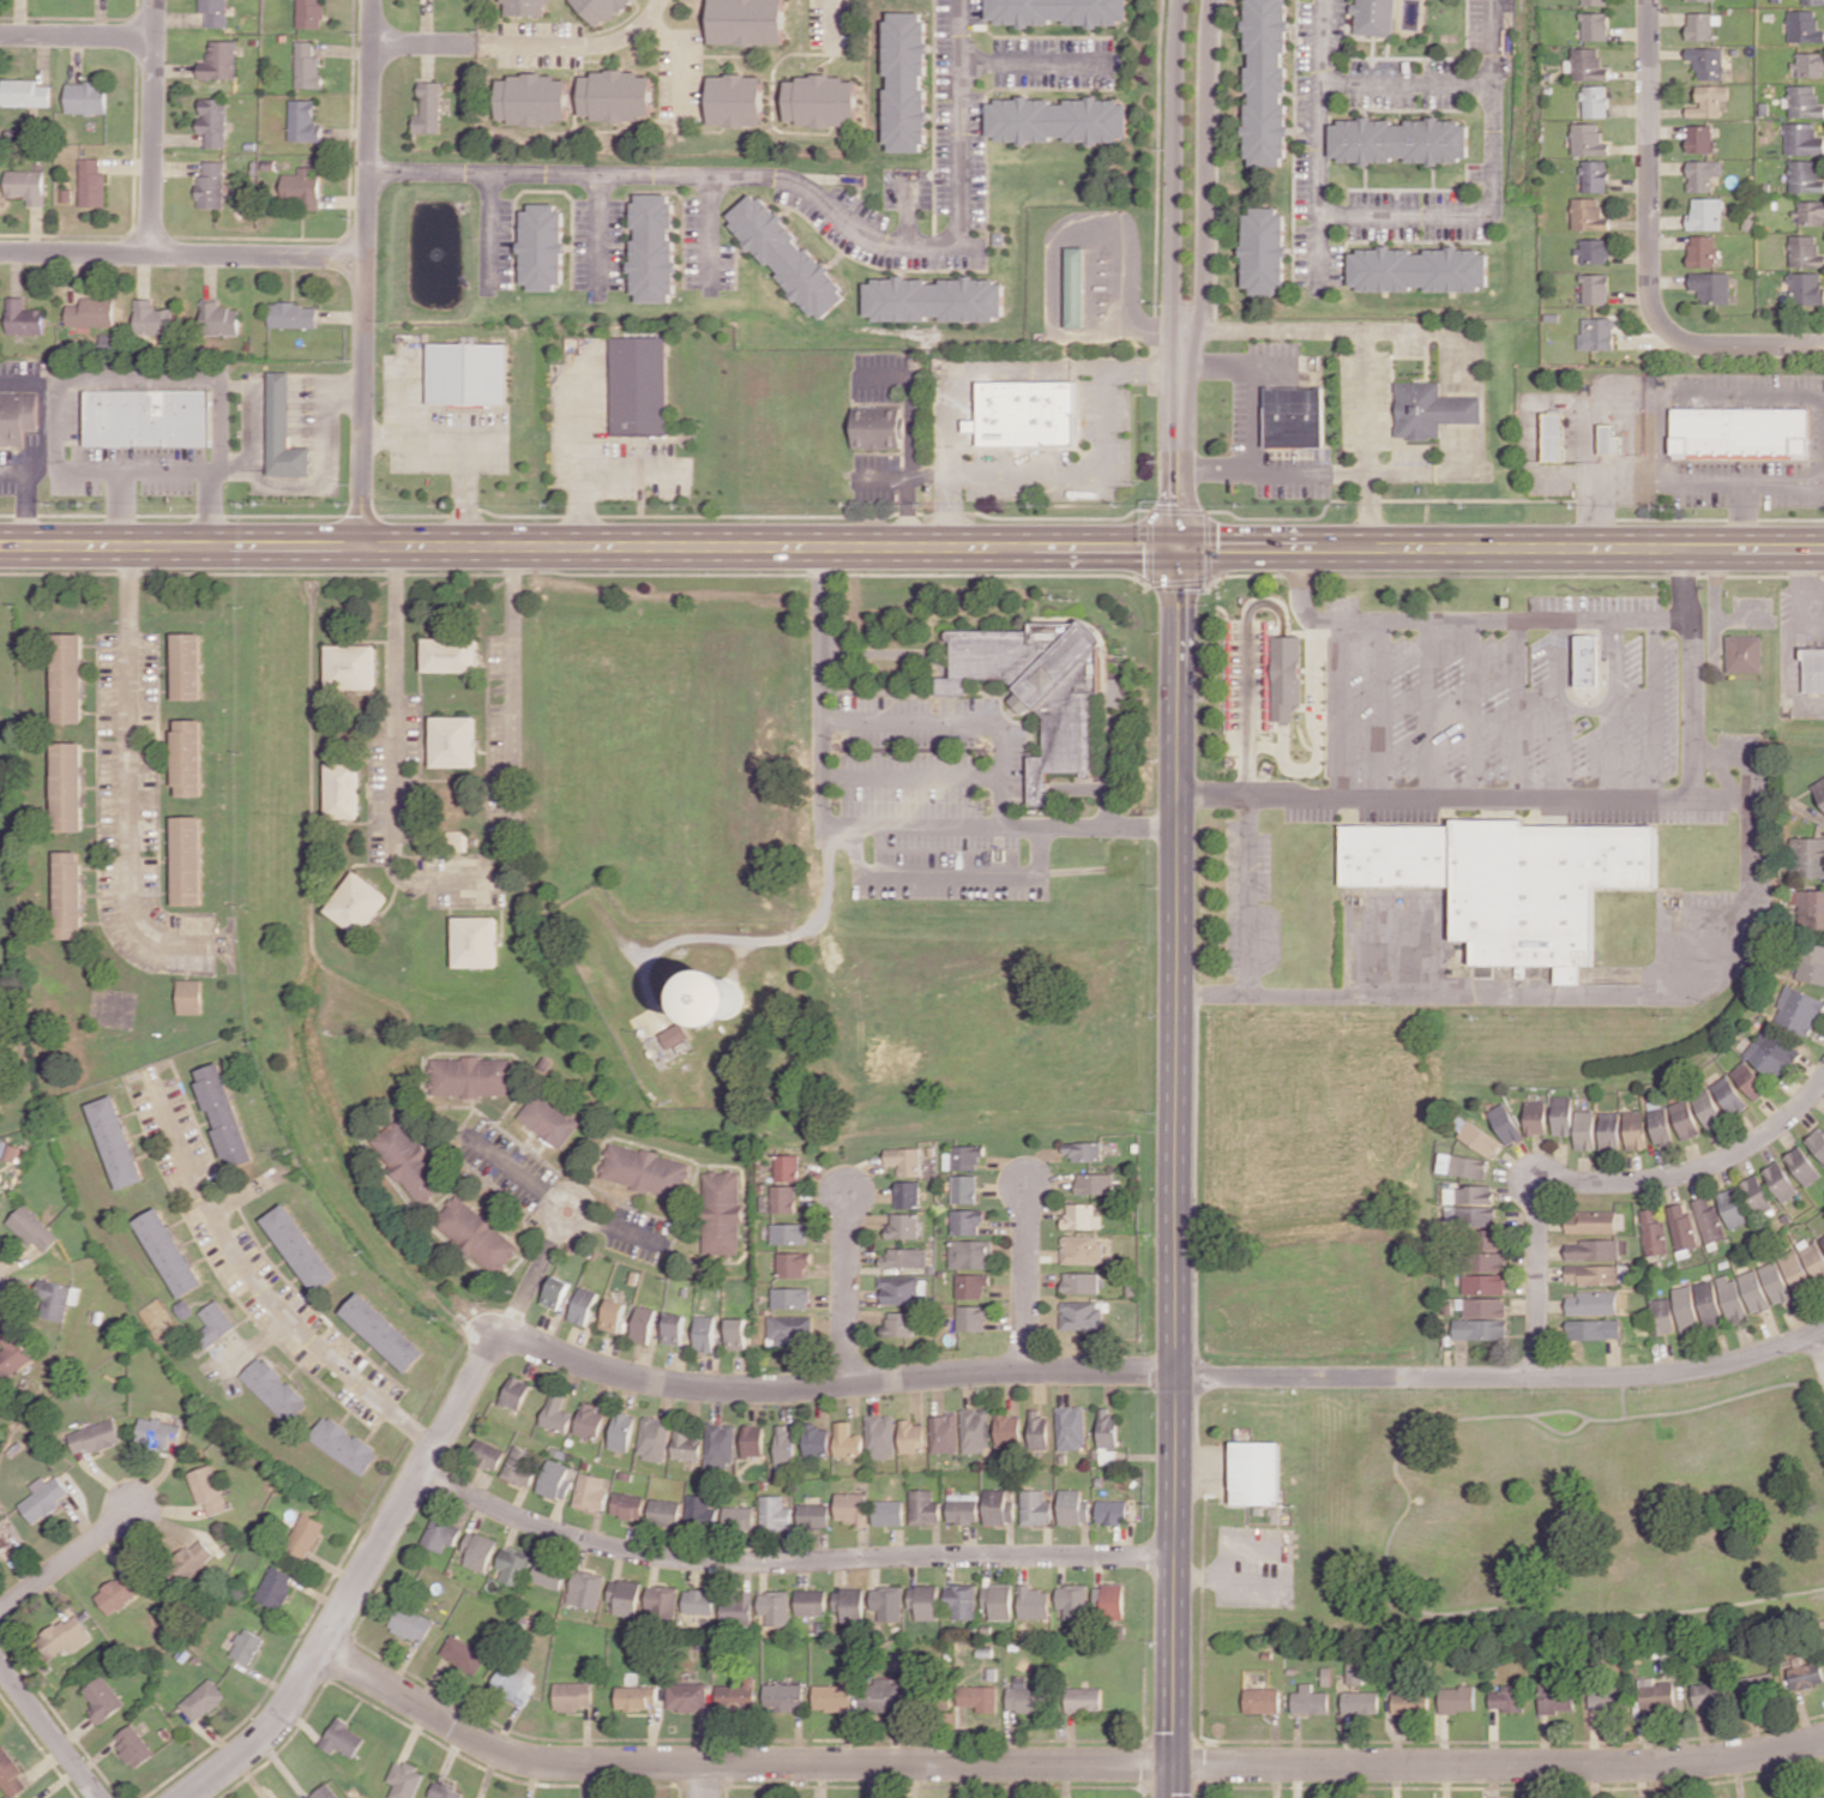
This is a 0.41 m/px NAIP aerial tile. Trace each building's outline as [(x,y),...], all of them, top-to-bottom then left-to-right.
[(197,12),(205,12),(205,27),(225,27),(225,0),(197,0),(197,12)] [(296,28),(322,27),(321,4),(316,4),(316,0),(295,0),(296,28)] [(501,3),(506,3),(506,15),(545,15),(545,3),(550,3),(550,0),(501,0),(501,3)] [(630,0),(572,0),(600,29),(630,0)] [(711,44),(785,44),(786,0),(711,0),(711,44)] [(1063,25),(1127,23),(1127,0),(988,0),(989,24),(1063,22),(1063,25)] [(1281,102),(1281,91),(1286,91),(1286,65),(1282,65),(1282,52),(1287,52),(1286,0),(1245,0),(1245,53),(1249,53),(1249,66),(1244,67),(1245,91),(1249,91),(1249,104),(1244,104),(1245,166),(1286,165),(1286,102),(1281,102)] [(1394,35),(1396,0),(1357,0),(1357,3),(1351,3),(1351,14),(1356,14),(1355,33),(1394,35)] [(1816,31),(1815,9),(1788,10),(1788,42),(1823,41),(1823,30),(1816,31)] [(928,12),(888,11),(886,151),(927,151),(928,88),(927,88),(928,12)] [(1608,12),(1581,12),(1581,40),(1608,39),(1608,12)] [(1687,40),(1712,39),(1712,12),(1686,13),(1687,40)] [(197,78),(234,79),(235,41),(207,40),(207,61),(197,61),(197,78)] [(294,87),(322,88),(322,72),(319,72),(319,56),(312,56),(312,41),(295,41),(294,87)] [(1599,47),(1571,48),(1572,80),(1609,78),(1608,65),(1600,66),(1599,47)] [(1723,79),(1723,47),(1685,48),(1686,60),(1695,59),(1695,80),(1723,79)] [(1792,75),(1823,76),(1823,74),(1823,53),(1793,52),(1792,75)] [(581,71),(581,116),(593,116),(593,121),(642,121),(642,116),(653,116),(653,75),(640,75),(640,71),(581,71)] [(568,75),(510,75),(510,79),(497,79),(497,119),(510,119),(510,123),(568,123),(568,75)] [(710,125),(763,125),(764,75),(710,75),(710,125)] [(858,77),(798,76),(798,80),(787,80),(786,120),(799,120),(799,125),(858,126),(858,77)] [(48,106),(48,85),(34,84),(34,79),(0,78),(0,79),(0,105),(48,106)] [(441,81),(419,81),(418,114),(413,114),(413,132),(440,133),(441,81)] [(63,113),(104,113),(104,82),(63,82),(63,113)] [(1816,104),(1817,85),(1789,84),(1788,116),(1823,116),(1823,104),(1816,104)] [(1608,85),(1581,85),(1582,117),(1608,117),(1608,85)] [(1728,86),(1697,85),(1697,107),(1686,107),(1686,116),(1720,117),(1720,99),(1728,99),(1728,86)] [(197,133),(204,133),(204,147),(224,147),(225,98),(198,97),(197,133)] [(1125,142),(1126,99),(1064,97),(1064,103),(1049,103),(1049,99),(988,98),(987,140),(1050,142),(1050,136),(1064,136),(1064,140),(1125,142)] [(287,140),(321,141),(322,123),(314,123),(315,100),(289,99),(287,140)] [(1331,118),(1330,161),(1393,163),(1393,157),(1408,157),(1408,161),(1469,163),(1470,120),(1406,119),(1406,124),(1394,124),(1394,120),(1331,118)] [(1572,154),(1609,154),(1608,140),(1600,140),(1599,122),(1571,123),(1572,154)] [(1815,137),(1815,123),(1784,123),(1785,154),(1823,154),(1823,137),(1815,137)] [(1686,152),(1712,152),(1712,125),(1686,125),(1686,152)] [(104,206),(104,172),(98,172),(98,158),(78,157),(77,206),(104,206)] [(1607,191),(1607,160),(1581,161),(1582,191),(1607,191)] [(1687,160),(1686,191),(1711,191),(1711,175),(1722,175),(1722,160),(1687,160)] [(1823,191),(1823,179),(1817,179),(1817,160),(1788,160),(1788,191),(1823,191)] [(224,208),(223,161),(198,161),(198,208),(224,208)] [(42,205),(42,170),(4,170),(4,196),(23,196),(23,205),(42,205)] [(794,244),(802,231),(748,193),(724,227),(783,268),(773,283),(824,319),(850,283),(794,244)] [(635,227),(634,302),(675,302),(676,240),(671,240),(671,228),(674,228),(674,194),(635,194),(635,227)] [(1572,230),(1609,229),(1608,215),(1600,215),(1600,197),(1571,198),(1572,230)] [(1721,230),(1722,198),(1691,197),(1691,213),(1686,212),(1686,229),(1721,230)] [(1797,200),(1797,209),(1792,209),(1792,224),(1823,225),(1823,218),(1823,201),(1797,200)] [(523,289),(565,289),(566,206),(524,206),(523,289)] [(1242,292),(1284,293),(1285,209),(1243,208),(1242,292)] [(1714,267),(1715,235),(1689,235),(1688,266),(1714,267)] [(1823,267),(1823,255),(1816,255),(1817,235),(1789,235),(1789,266),(1823,267)] [(1609,263),(1610,239),(1577,238),(1576,262),(1609,263)] [(1084,247),(1065,247),(1067,327),(1085,327),(1084,247)] [(1413,290),(1413,286),(1426,286),(1425,290),(1488,290),(1489,249),(1425,248),(1425,249),(1350,248),(1350,289),(1413,290)] [(1688,273),(1689,289),(1697,289),(1697,298),(1714,298),(1714,304),(1729,304),(1728,272),(1688,273)] [(1791,304),(1823,304),(1823,272),(1791,272),(1791,304)] [(1607,304),(1608,274),(1582,273),(1581,304),(1607,304)] [(928,320),(928,316),(940,316),(940,320),(1003,320),(1004,279),(865,278),(865,319),(928,320)] [(42,334),(42,309),(22,308),(22,296),(6,296),(5,333),(42,334)] [(113,298),(79,297),(79,304),(65,304),(64,326),(112,327),(113,298)] [(174,308),(152,307),(153,299),(135,298),(134,332),(173,334),(174,308)] [(241,334),(240,308),(219,308),(218,299),(202,300),(202,334),(241,334)] [(319,328),(319,304),(270,303),(270,327),(319,328)] [(1578,349),(1614,349),(1613,317),(1582,318),(1582,332),(1578,332),(1578,349)] [(613,337),(615,435),(669,433),(667,336),(613,337)] [(510,343),(430,342),(429,404),(509,405),(510,343)] [(311,476),(312,447),(290,447),(292,371),(271,371),(268,475),(311,476)] [(1077,381),(980,382),(980,446),(1078,444),(1077,381)] [(1442,381),(1397,381),(1397,438),(1442,438),(1442,422),(1483,422),(1483,396),(1442,396),(1442,381)] [(1267,447),(1324,447),(1324,387),(1266,387),(1267,447)] [(212,391),(85,390),(84,445),(211,446),(212,391)] [(23,445),(23,430),(37,430),(36,393),(0,393),(0,446),(23,445)] [(902,449),(903,407),(854,406),(853,448),(902,449)] [(1808,408),(1671,408),(1672,454),(1689,454),(1689,457),(1808,457),(1808,408)] [(1544,461),(1564,461),(1564,412),(1543,412),(1544,461)] [(1620,454),(1620,436),(1613,436),(1613,425),(1600,424),(1599,453),(1620,454)] [(947,632),(948,639),(952,641),(953,677),(937,678),(938,695),(967,694),(966,680),(996,678),(1017,687),(1010,704),(1027,712),(1029,707),(1044,714),(1046,755),(1028,756),(1030,805),(1049,804),(1047,772),(1073,771),(1083,775),(1095,775),(1092,692),(1102,692),(1101,662),(1105,657),(1105,656),(1104,629),(1084,621),(1032,623),(1032,628),(947,632)] [(84,634),(55,633),(54,722),(83,722),(84,634)] [(202,700),(203,633),(174,633),(173,699),(202,700)] [(1600,635),(1576,635),(1576,686),(1599,686),(1600,635)] [(1725,672),(1761,672),(1762,636),(1726,635),(1725,672)] [(1302,704),(1301,636),(1271,636),(1272,720),(1293,720),(1293,704),(1302,704)] [(423,671),(479,672),(480,640),(424,638),(423,671)] [(376,689),(377,645),(327,644),(326,688),(376,689)] [(1802,648),(1802,693),(1823,693),(1823,648),(1802,648)] [(433,767),(477,766),(476,715),(433,716),(433,767)] [(175,796),(204,796),(203,719),(174,719),(175,796)] [(85,742),(54,741),(53,831),(83,831),(85,742)] [(360,818),(359,762),(326,762),(326,819),(360,818)] [(1823,809),(1823,776),(1809,785),(1823,809)] [(172,816),(173,905),(203,905),(202,816),(172,816)] [(1657,825),(1524,825),(1524,819),(1453,819),(1453,825),(1342,825),(1341,885),(1453,886),(1453,940),(1472,940),(1472,964),(1555,965),(1555,983),(1579,983),(1579,965),(1592,965),(1593,886),(1657,887),(1657,825)] [(469,851),(469,831),(450,831),(450,851),(469,851)] [(1823,876),(1823,837),(1790,837),(1789,876),(1823,876)] [(83,861),(79,861),(79,850),(56,850),(55,938),(83,938),(83,861)] [(325,911),(361,936),(390,895),(355,870),(325,911)] [(1790,890),(1790,904),(1798,904),(1799,929),(1823,928),(1823,890),(1790,890)] [(498,966),(498,916),(454,916),(454,966),(498,966)] [(1823,983),(1823,945),(1800,943),(1797,981),(1823,983)] [(748,971),(697,971),(697,1022),(748,1022),(748,971)] [(178,1014),(203,1013),(203,979),(177,979),(178,1014)] [(1786,983),(1775,1007),(1780,1009),(1775,1022),(1810,1037),(1823,1006),(1823,1000),(1786,983)] [(669,1049),(691,1036),(683,1021),(660,1034),(669,1049)] [(1778,1081),(1800,1052),(1765,1026),(1743,1055),(1778,1081)] [(513,1058),(432,1058),(432,1095),(513,1096),(513,1058)] [(1754,1101),(1769,1088),(1745,1060),(1730,1072),(1754,1101)] [(194,1071),(207,1111),(209,1111),(224,1159),(228,1158),(231,1167),(254,1160),(222,1061),(194,1071)] [(1731,1117),(1748,1106),(1727,1074),(1711,1084),(1731,1117)] [(1691,1096),(1707,1129),(1725,1121),(1708,1087),(1691,1096)] [(562,1149),(583,1120),(538,1089),(518,1118),(562,1149)] [(87,1104),(118,1189),(145,1180),(114,1094),(87,1104)] [(1553,1134),(1572,1134),(1572,1096),(1553,1096),(1553,1134)] [(1701,1134),(1687,1097),(1669,1104),(1682,1140),(1701,1134)] [(1546,1101),(1525,1101),(1526,1134),(1546,1134),(1546,1101)] [(1506,1145),(1523,1136),(1505,1102),(1488,1110),(1506,1145)] [(1652,1144),(1671,1143),(1668,1102),(1649,1104),(1652,1144)] [(1626,1149),(1645,1148),(1644,1110),(1625,1110),(1626,1149)] [(1595,1149),(1595,1111),(1575,1111),(1575,1149),(1595,1149)] [(1599,1149),(1619,1149),(1620,1112),(1600,1111),(1599,1149)] [(371,1138),(418,1206),(446,1186),(399,1118),(371,1138)] [(1491,1158),(1502,1141),(1469,1120),(1458,1136),(1491,1158)] [(1820,1127),(1805,1140),(1823,1162),(1823,1131),(1820,1127)] [(1063,1143),(1064,1159),(1103,1158),(1102,1141),(1063,1143)] [(689,1159),(609,1144),(602,1182),(683,1197),(689,1159)] [(951,1169),(978,1169),(978,1156),(984,1156),(984,1145),(951,1144),(951,1169)] [(1806,1186),(1822,1175),(1800,1145),(1784,1156),(1806,1186)] [(920,1175),(920,1148),(885,1148),(885,1164),(897,1164),(897,1176),(920,1175)] [(775,1155),(776,1181),(800,1180),(799,1154),(775,1155)] [(1437,1173),(1486,1177),(1488,1158),(1439,1154),(1437,1173)] [(1781,1202),(1798,1194),(1781,1160),(1764,1168),(1781,1202)] [(702,1254),(738,1255),(740,1172),(704,1171),(702,1254)] [(1115,1194),(1115,1174),(1077,1173),(1077,1194),(1115,1194)] [(951,1203),(976,1203),(976,1175),(952,1174),(951,1203)] [(1741,1181),(1756,1216),(1773,1209),(1759,1174),(1741,1181)] [(919,1181),(895,1181),(895,1208),(919,1208),(919,1181)] [(772,1185),(772,1212),(796,1212),(797,1185),(772,1185)] [(1494,1186),(1445,1185),(1444,1204),(1445,1204),(1444,1220),(1457,1220),(1457,1225),(1495,1226),(1496,1205),(1493,1205),(1494,1186)] [(1716,1193),(1731,1229),(1750,1221),(1735,1185),(1716,1193)] [(433,1222),(497,1275),(521,1247),(457,1194),(433,1222)] [(1692,1200),(1706,1244),(1726,1237),(1711,1194),(1692,1200)] [(262,1219),(316,1293),(339,1277),(286,1202),(262,1219)] [(1677,1251),(1699,1246),(1690,1211),(1685,1212),(1682,1202),(1666,1206),(1677,1251)] [(60,1236),(25,1203),(8,1222),(32,1245),(36,1242),(46,1251),(60,1236)] [(1062,1228),(1102,1228),(1102,1215),(1095,1215),(1095,1203),(1068,1203),(1068,1215),(1062,1215),(1062,1228)] [(135,1221),(181,1298),(206,1284),(159,1206),(135,1221)] [(1665,1254),(1664,1208),(1642,1209),(1644,1254),(1665,1254)] [(979,1234),(979,1221),(984,1222),(984,1210),(951,1209),(951,1234),(979,1234)] [(1616,1233),(1617,1211),(1577,1210),(1577,1218),(1567,1218),(1566,1232),(1616,1233)] [(919,1238),(918,1213),(887,1214),(888,1239),(919,1238)] [(771,1243),(808,1243),(808,1223),(771,1223),(771,1243)] [(1061,1263),(1105,1264),(1106,1236),(1062,1235),(1061,1263)] [(1823,1275),(1823,1253),(1815,1237),(1797,1246),(1815,1280),(1823,1275)] [(949,1267),(991,1268),(991,1240),(950,1239),(949,1267)] [(1566,1260),(1620,1258),(1619,1239),(1566,1241),(1566,1260)] [(1796,1295),(1813,1288),(1797,1248),(1779,1255),(1796,1295)] [(926,1249),(879,1249),(879,1267),(926,1267),(926,1249)] [(811,1252),(779,1252),(779,1276),(805,1277),(805,1265),(811,1265),(811,1252)] [(1473,1252),(1473,1271),(1504,1272),(1505,1252),(1473,1252)] [(1773,1305),(1791,1299),(1779,1260),(1760,1266),(1773,1305)] [(1620,1265),(1566,1264),(1566,1283),(1619,1284),(1620,1265)] [(1771,1307),(1756,1268),(1737,1275),(1753,1314),(1771,1307)] [(1099,1292),(1099,1272),(1062,1272),(1062,1292),(1099,1292)] [(989,1274),(956,1274),(956,1298),(984,1298),(984,1285),(989,1285),(989,1274)] [(1462,1294),(1505,1294),(1505,1274),(1462,1274),(1462,1294)] [(1729,1281),(1728,1274),(1716,1277),(1728,1320),(1747,1316),(1737,1278),(1729,1281)] [(570,1281),(552,1275),(542,1303),(560,1310),(570,1281)] [(881,1304),(918,1303),(918,1276),(880,1277),(881,1304)] [(79,1303),(81,1285),(41,1280),(37,1317),(66,1321),(69,1302),(79,1303)] [(1697,1282),(1703,1327),(1722,1325),(1716,1280),(1697,1282)] [(1701,1329),(1690,1284),(1671,1289),(1682,1333),(1701,1329)] [(586,1326),(599,1292),(581,1285),(568,1320),(586,1326)] [(810,1288),(773,1287),(773,1308),(810,1308),(810,1288)] [(342,1312),(408,1373),(428,1352),(361,1291),(342,1312)] [(1617,1291),(1566,1292),(1567,1314),(1618,1313),(1617,1291)] [(1505,1317),(1506,1297),(1464,1297),(1463,1317),(1505,1317)] [(1657,1335),(1675,1333),(1671,1297),(1653,1299),(1657,1335)] [(620,1332),(626,1302),(607,1298),(601,1329),(620,1332)] [(208,1348),(238,1325),(217,1299),(200,1312),(210,1324),(197,1334),(208,1348)] [(1061,1301),(1060,1328),(1103,1330),(1103,1303),(1061,1301)] [(957,1330),(985,1331),(985,1305),(958,1305),(957,1330)] [(655,1308),(636,1306),(632,1341),(651,1343),(655,1308)] [(881,1337),(914,1336),(913,1311),(887,1312),(887,1324),(880,1325),(881,1337)] [(685,1314),(666,1312),(663,1343),(682,1345),(685,1314)] [(695,1350),(713,1351),(714,1316),(696,1315),(695,1350)] [(812,1316),(769,1315),(769,1337),(778,1337),(777,1343),(811,1344),(812,1316)] [(746,1348),(746,1317),(726,1318),(727,1349),(746,1348)] [(1453,1338),(1507,1339),(1507,1319),(1453,1318),(1453,1338)] [(1621,1319),(1567,1320),(1567,1339),(1621,1338),(1621,1319)] [(10,1331),(0,1340),(0,1342),(4,1347),(0,1351),(0,1373),(7,1380),(33,1356),(10,1331)] [(241,1375),(289,1424),(310,1403),(263,1355),(241,1375)] [(519,1412),(532,1383),(513,1374),(500,1403),(519,1412)] [(563,1408),(566,1397),(551,1392),(541,1425),(567,1433),(573,1412),(563,1408)] [(606,1408),(581,1404),(576,1433),(601,1437),(606,1408)] [(1086,1449),(1084,1405),(1057,1406),(1059,1449),(1086,1449)] [(1110,1407),(1098,1408),(1099,1447),(1118,1446),(1117,1416),(1111,1416),(1110,1407)] [(990,1451),(989,1409),(961,1409),(963,1451),(990,1451)] [(1048,1448),(1047,1409),(1030,1409),(1031,1448),(1048,1448)] [(629,1451),(636,1415),(615,1412),(609,1448),(629,1451)] [(932,1452),(959,1452),(957,1412),(931,1413),(932,1452)] [(365,1475),(381,1451),(326,1414),(310,1439),(365,1475)] [(894,1414),(868,1415),(868,1457),(895,1456),(894,1414)] [(1021,1442),(1021,1415),(997,1415),(996,1442),(1021,1442)] [(137,1441),(178,1448),(183,1423),(142,1416),(137,1441)] [(666,1460),(670,1420),(643,1417),(639,1457),(666,1460)] [(123,1441),(115,1418),(69,1433),(77,1456),(123,1441)] [(835,1454),(863,1454),(862,1434),(850,1434),(850,1421),(835,1421),(835,1454)] [(924,1421),(899,1421),(900,1451),(925,1451),(924,1421)] [(829,1429),(819,1429),(819,1423),(805,1423),(805,1455),(829,1454),(829,1429)] [(706,1465),(734,1465),(735,1424),(707,1424),(706,1465)] [(775,1461),(794,1462),(795,1432),(787,1431),(788,1425),(776,1424),(775,1461)] [(763,1456),(763,1426),(742,1426),(743,1456),(763,1456)] [(702,1432),(674,1431),(673,1458),(701,1460),(702,1432)] [(468,1459),(496,1472),(506,1450),(478,1437),(468,1459)] [(1288,1444),(1287,1505),(1238,1504),(1239,1443),(1288,1444)] [(501,1475),(526,1488),(541,1457),(516,1445),(501,1475)] [(572,1479),(567,1478),(571,1464),(547,1458),(538,1493),(567,1500),(572,1479)] [(211,1516),(229,1509),(212,1463),(188,1472),(201,1505),(206,1503),(211,1516)] [(574,1506),(604,1512),(608,1490),(601,1488),(603,1476),(580,1472),(574,1506)] [(33,1523),(72,1494),(57,1475),(48,1482),(43,1476),(30,1485),(35,1492),(19,1504),(33,1523)] [(933,1489),(910,1489),(911,1524),(940,1523),(940,1501),(933,1501),(933,1489)] [(1015,1523),(1014,1501),(1007,1501),(1007,1489),(984,1489),(985,1523),(1015,1523)] [(1021,1523),(1052,1524),(1052,1500),(1045,1500),(1045,1489),(1022,1489),(1021,1523)] [(1059,1523),(1089,1523),(1090,1501),(1082,1501),(1082,1489),(1060,1489),(1059,1523)] [(642,1519),(644,1495),(614,1492),(611,1516),(642,1519)] [(835,1522),(866,1523),(867,1493),(836,1493),(835,1522)] [(978,1494),(948,1494),(948,1523),(978,1523),(978,1494)] [(686,1524),(716,1525),(717,1507),(709,1507),(710,1496),(687,1495),(686,1524)] [(791,1506),(784,1507),(784,1495),(760,1495),(761,1529),(792,1529),(791,1506)] [(648,1522),(679,1526),(681,1501),(651,1498),(648,1522)] [(873,1524),(903,1525),(904,1500),(873,1500),(873,1524)] [(1127,1524),(1127,1500),(1097,1500),(1097,1523),(1127,1524)] [(799,1526),(828,1527),(829,1504),(799,1503),(799,1526)] [(754,1507),(725,1506),(724,1529),(754,1529),(754,1507)] [(286,1548),(309,1559),(325,1523),(303,1512),(286,1548)] [(447,1542),(454,1545),(463,1526),(434,1514),(421,1543),(443,1553),(447,1542)] [(0,1530),(0,1550),(9,1545),(0,1530)] [(462,1550),(469,1552),(464,1565),(486,1573),(497,1539),(468,1530),(462,1550)] [(216,1554),(199,1536),(166,1568),(182,1585),(216,1554)] [(497,1567),(503,1569),(499,1580),(522,1587),(531,1554),(503,1546),(497,1567)] [(531,1581),(560,1590),(567,1569),(538,1560),(531,1581)] [(298,1576),(273,1563),(256,1598),(281,1610),(298,1576)] [(141,1592),(125,1571),(94,1595),(111,1616),(141,1592)] [(603,1574),(573,1571),(569,1604),(599,1608),(603,1574)] [(607,1601),(615,1603),(614,1613),(636,1617),(641,1583),(611,1578),(607,1601)] [(678,1588),(648,1584),(645,1607),(652,1608),(651,1618),(674,1621),(678,1588)] [(976,1619),(977,1585),(947,1584),(946,1618),(976,1619)] [(1013,1584),(983,1585),(983,1607),(991,1607),(991,1619),(1013,1619),(1013,1584)] [(1020,1618),(1051,1618),(1050,1590),(1033,1590),(1033,1584),(1019,1584),(1020,1618)] [(1088,1585),(1058,1584),(1058,1608),(1065,1608),(1065,1619),(1088,1620),(1088,1585)] [(1126,1584),(1103,1584),(1102,1619),(1125,1619),(1126,1584)] [(909,1586),(909,1607),(917,1607),(917,1620),(939,1619),(938,1585),(909,1586)] [(871,1588),(871,1609),(879,1609),(879,1621),(902,1621),(902,1587),(871,1588)] [(684,1588),(683,1613),(714,1614),(715,1588),(684,1588)] [(864,1589),(834,1589),(834,1610),(842,1610),(842,1622),(864,1622),(864,1589)] [(797,1615),(827,1615),(826,1590),(796,1590),(797,1615)] [(722,1625),(753,1624),(752,1591),(738,1592),(738,1598),(721,1599),(722,1625)] [(759,1591),(759,1614),(767,1614),(767,1625),(790,1625),(790,1592),(759,1591)] [(435,1619),(399,1604),(389,1628),(424,1644),(435,1619)] [(94,1637),(74,1611),(36,1640),(51,1659),(68,1645),(74,1652),(94,1637)] [(250,1665),(265,1638),(245,1626),(230,1654),(250,1665)] [(440,1658),(477,1674),(487,1650),(449,1634),(440,1658)] [(1794,1667),(1788,1668),(1791,1690),(1823,1686),(1823,1682),(1821,1661),(1803,1663),(1802,1656),(1793,1657),(1794,1667)] [(489,1689),(525,1705),(538,1676),(502,1660),(489,1689)] [(1347,1684),(1363,1684),(1363,1660),(1348,1660),(1347,1684)] [(1777,1696),(1774,1672),(1741,1676),(1744,1700),(1777,1696)] [(865,1712),(905,1711),(904,1673),(864,1674),(865,1712)] [(88,1709),(99,1724),(127,1704),(104,1674),(84,1690),(94,1704),(88,1709)] [(718,1684),(717,1710),(756,1711),(757,1676),(746,1676),(746,1684),(718,1684)] [(814,1709),(852,1710),(853,1676),(843,1676),(842,1685),(815,1684),(814,1709)] [(195,1723),(227,1696),(211,1677),(179,1704),(195,1723)] [(1675,1707),(1674,1681),(1654,1682),(1653,1677),(1639,1678),(1640,1708),(1675,1707)] [(592,1709),(592,1681),(554,1682),(554,1709),(592,1709)] [(1725,1705),(1724,1681),(1692,1682),(1693,1706),(1725,1705)] [(708,1683),(668,1682),(667,1710),(707,1711),(708,1683)] [(1539,1682),(1540,1712),(1574,1711),(1573,1682),(1539,1682)] [(805,1684),(765,1683),(765,1711),(805,1711),(805,1684)] [(1329,1712),(1329,1691),(1313,1691),(1313,1683),(1301,1683),(1301,1691),(1292,1691),(1292,1713),(1329,1712)] [(658,1707),(657,1685),(616,1686),(617,1709),(658,1707)] [(958,1705),(978,1705),(978,1712),(998,1712),(999,1686),(959,1685),(958,1705)] [(1524,1711),(1524,1686),(1501,1685),(1501,1690),(1490,1690),(1489,1708),(1502,1708),(1502,1711),(1524,1711)] [(1440,1711),(1475,1712),(1475,1686),(1440,1686),(1440,1711)] [(1008,1711),(1043,1711),(1043,1688),(1008,1687),(1008,1711)] [(1103,1711),(1102,1687),(1066,1688),(1067,1712),(1103,1711)] [(1280,1712),(1280,1688),(1244,1688),(1244,1712),(1280,1712)] [(1589,1707),(1624,1709),(1625,1689),(1590,1688),(1589,1707)] [(1392,1712),(1428,1713),(1429,1690),(1392,1690),(1392,1712)] [(1378,1713),(1379,1691),(1342,1691),(1342,1712),(1378,1713)] [(366,1733),(334,1718),(320,1747),(333,1753),(336,1748),(354,1757),(366,1733)] [(131,1768),(153,1756),(136,1723),(114,1734),(131,1768)] [(27,1786),(19,1775),(24,1771),(4,1744),(0,1746),(0,1784),(10,1797),(11,1797),(27,1786)] [(424,1769),(395,1760),(388,1781),(394,1783),(390,1797),(415,1797),(424,1769)] [(433,1797),(461,1797),(464,1789),(435,1780),(429,1797),(433,1797)] [(328,1781),(308,1797),(341,1797),(328,1781)]
